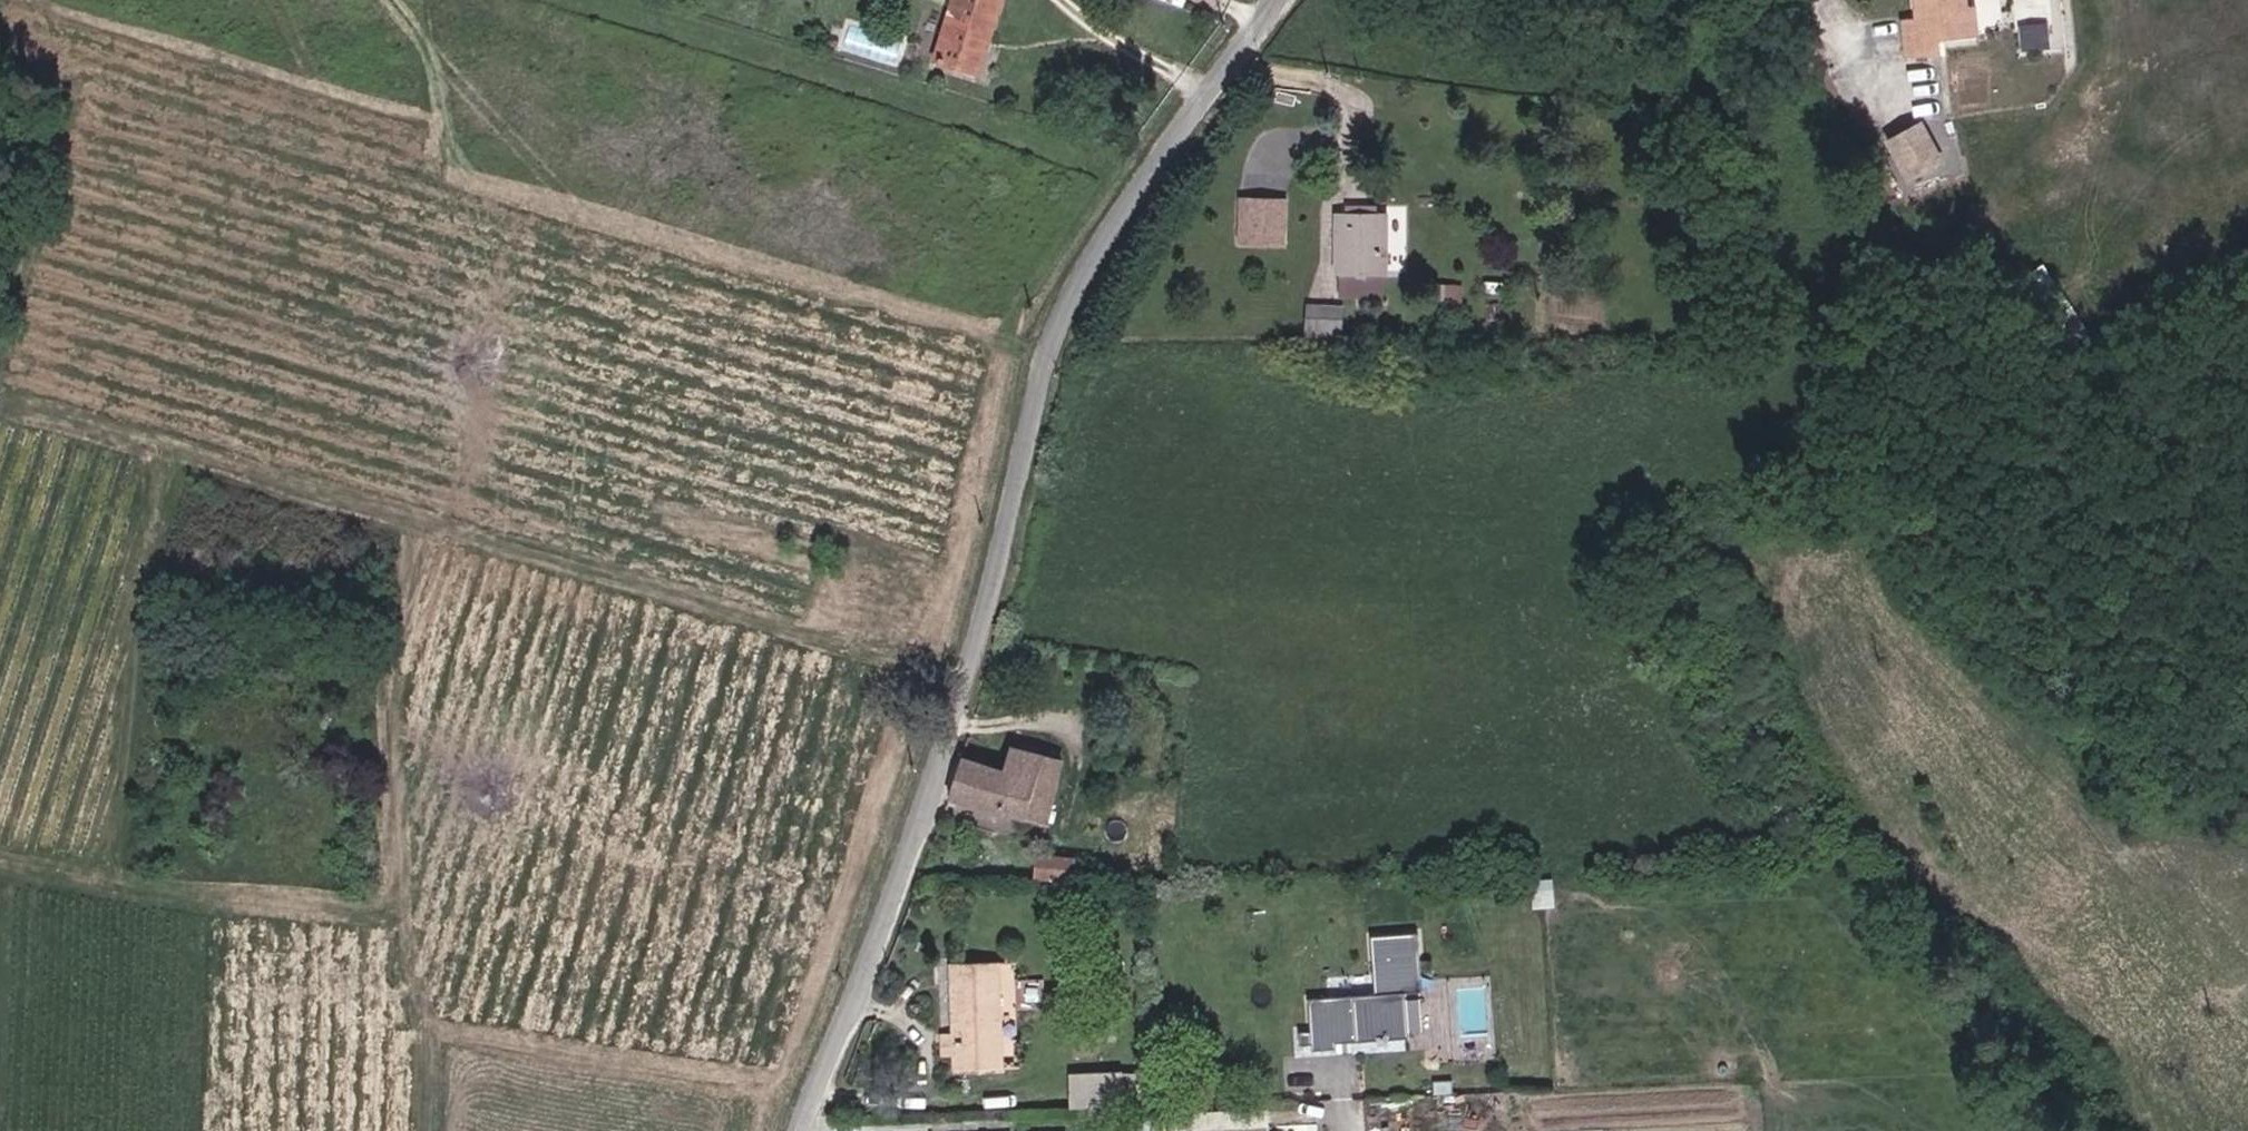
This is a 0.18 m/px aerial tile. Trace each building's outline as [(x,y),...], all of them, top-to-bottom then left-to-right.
[(935,60),(976,73),(999,0),(954,0),(935,60)] [(1962,0),(1918,0),(1921,33),(1907,34),(1909,55),(1939,52),(1938,44),(1976,40),(1974,14),(1963,15),(1962,0)] [(2047,52),(2045,31),(2018,34),(2020,54),(2047,52)] [(1957,155),(1933,120),(1904,139),(1928,175),(1957,155)] [(1257,138),(1244,161),(1261,170),(1273,146),(1257,138)] [(1235,197),(1233,242),(1277,244),(1278,200),(1235,197)] [(1332,213),(1328,271),(1377,274),(1380,216),(1332,213)] [(1297,301),(1296,335),(1313,335),(1313,301),(1297,301)] [(1011,756),(1007,774),(969,760),(958,798),(1007,814),(1007,810),(1053,824),(1069,757),(1011,756)] [(1036,878),(1068,880),(1069,858),(1037,856),(1036,878)] [(1426,1001),(1423,942),(1375,944),(1378,1003),(1312,1006),(1313,1038),(1301,1039),(1302,1052),(1314,1052),(1314,1058),(1338,1056),(1338,1051),(1380,1049),(1380,1054),(1391,1053),(1391,1048),(1412,1047),(1409,1002),(1426,1001)] [(951,1035),(952,1061),(951,1069),(1000,1069),(999,966),(951,966),(951,1035)] [(940,1060),(952,1061),(951,1035),(940,1034),(940,1060)] [(1070,1070),(1072,1105),(1139,1101),(1137,1066),(1070,1070)] [(1181,1125),(1233,1125),(1233,1110),(1181,1110),(1181,1125)]
